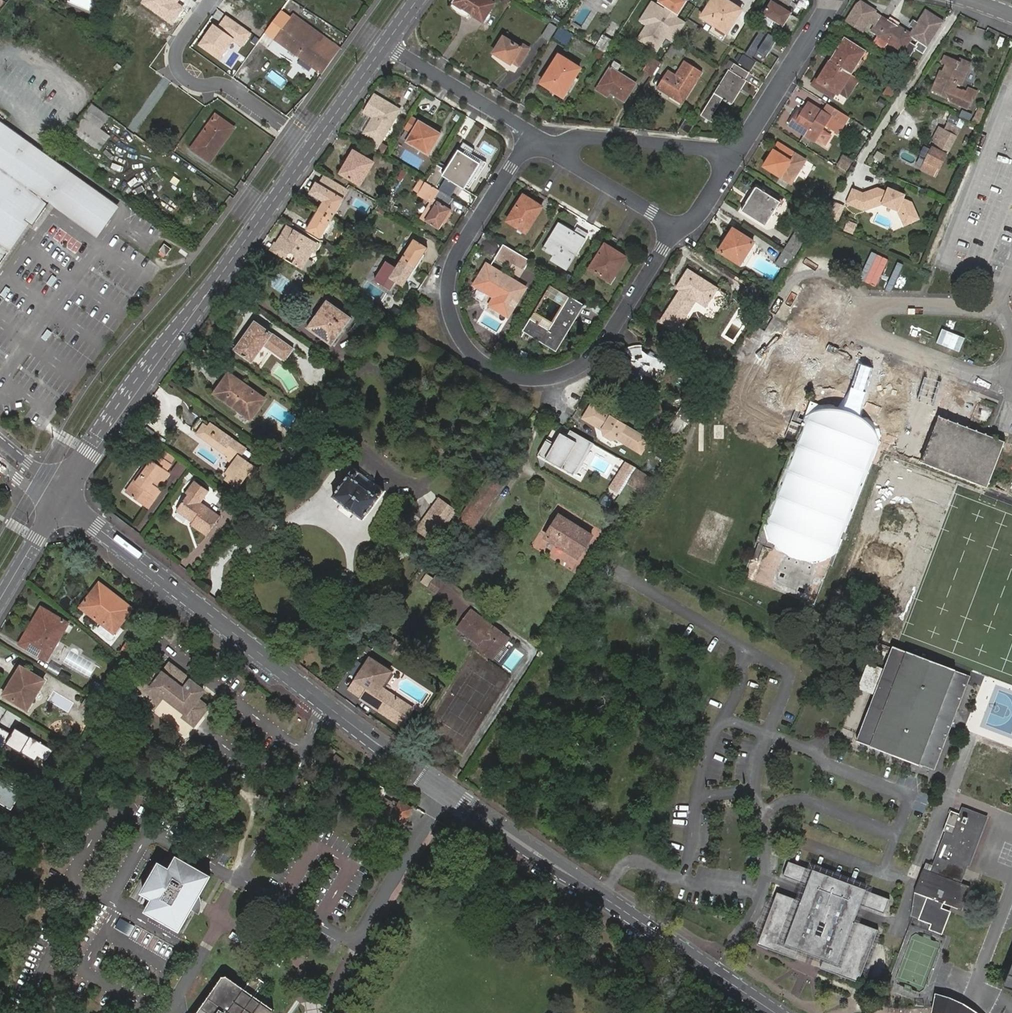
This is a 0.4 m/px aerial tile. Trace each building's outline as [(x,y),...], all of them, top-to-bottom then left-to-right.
[(140,3),(173,26),(185,8),(177,3),(179,0),(142,0),(140,3)] [(465,9),(467,7),(486,19),(496,3),(491,0),(455,0),(454,2),(465,9)] [(678,15),(665,7),(665,8),(652,0),(638,21),(645,25),(636,40),(657,53),(667,38),(674,42),(686,22),(677,16),(678,15)] [(659,3),(665,7),(678,15),(687,2),(684,0),(661,0),(659,3)] [(726,34),(742,10),(727,0),(713,0),(701,17),(714,25),(726,34)] [(772,1),(764,14),(783,27),(792,13),(772,1)] [(875,13),(876,12),(861,3),(857,5),(846,22),(863,33),(869,23),(875,13)] [(292,18),(282,11),(265,34),(275,41),(277,38),(292,18)] [(881,16),(874,27),(871,32),(878,36),(873,42),(885,49),(888,43),(911,57),(915,50),(923,55),(944,23),(926,12),(918,25),(914,23),(912,27),(915,29),(911,35),(881,16)] [(874,27),(881,16),(875,13),(869,23),(874,27)] [(277,38),(283,43),(298,23),(334,51),(338,46),(295,14),(292,18),(277,38)] [(252,33),(226,15),(218,26),(213,22),(197,45),(219,60),(234,40),(243,46),(252,33)] [(298,23),(283,43),(320,70),(334,51),(298,23)] [(557,27),(550,23),(542,36),(549,41),(557,27)] [(722,41),(726,34),(714,25),(709,33),(722,41)] [(565,47),(573,35),(560,27),(553,38),(565,47)] [(777,39),(761,29),(745,54),(761,64),(777,39)] [(595,48),(606,55),(614,42),(603,36),(595,48)] [(507,59),(513,63),(520,67),(532,49),(524,45),(522,48),(505,37),(494,53),(506,61),(507,59)] [(844,38),(829,62),(849,74),(850,75),(865,51),(844,38)] [(674,42),(666,54),(672,58),(675,54),(681,58),(686,50),(674,42)] [(561,54),(556,63),(575,76),(581,67),(561,54)] [(743,56),(739,63),(739,64),(751,71),(756,64),(744,56),(743,56)] [(661,63),(652,57),(642,72),(651,78),(661,63)] [(946,66),(943,74),(941,79),(938,78),(932,93),(952,101),(951,103),(970,111),(973,102),(975,102),(979,94),(967,88),(965,93),(954,89),(956,83),(961,86),(968,68),(960,65),(961,63),(946,57),(944,65),(946,66)] [(596,91),(606,97),(609,93),(624,102),(636,85),(617,72),(621,66),(615,62),(596,91)] [(849,74),(829,62),(822,71),(820,71),(811,85),(826,95),(829,90),(835,93),(836,95),(838,92),(849,74)] [(556,63),(542,84),(563,96),(575,76),(556,63)] [(667,73),(657,88),(681,104),(700,73),(685,63),(679,73),(680,74),(676,80),(674,79),(675,78),(667,73)] [(729,70),(701,114),(713,121),(716,116),(713,114),(723,99),(733,104),(747,82),(746,80),(750,74),(735,64),(731,71),(729,70)] [(850,75),(849,74),(838,92),(848,99),(859,81),(850,75)] [(892,81),(884,94),(892,100),(901,86),(892,81)] [(829,90),(826,95),(831,98),(835,93),(829,90)] [(374,119),(365,134),(381,143),(401,109),(374,93),(363,112),(374,119)] [(819,108),(822,104),(813,96),(809,100),(819,108)] [(99,128),(108,116),(92,103),(74,128),(98,144),(106,133),(99,128)] [(800,118),(796,115),(790,124),(815,140),(831,116),(809,103),(802,114),(800,118)] [(827,104),(822,111),(831,116),(825,126),(839,135),(850,119),(827,104)] [(961,110),(959,116),(968,120),(971,113),(961,110)] [(412,134),(419,122),(409,115),(402,128),(412,134)] [(223,137),(230,127),(215,117),(193,149),(211,162),(227,139),(223,137)] [(694,126),(686,120),(680,129),(688,135),(694,126)] [(119,206),(0,121),(0,268),(49,203),(98,239),(119,206)] [(412,134),(408,141),(429,154),(441,134),(420,121),(419,122),(412,134)] [(941,129),(930,146),(945,157),(961,132),(951,125),(946,132),(941,129)] [(234,130),(230,127),(223,137),(227,139),(234,130)] [(833,136),(823,129),(815,140),(826,147),(833,136)] [(779,143),(764,166),(781,177),(795,154),(779,143)] [(438,164),(427,182),(448,195),(449,194),(450,195),(457,184),(465,189),(482,162),(470,155),(472,152),(464,146),(462,150),(460,149),(445,172),(440,169),(441,166),(438,164)] [(945,157),(930,146),(916,168),(932,178),(945,157)] [(351,168),(346,175),(361,184),(375,162),(355,150),(346,165),(351,168)] [(877,152),(873,158),(879,162),(883,156),(877,152)] [(843,159),(838,165),(848,170),(851,164),(843,159)] [(342,172),(346,175),(351,168),(346,165),(342,172)] [(350,190),(325,175),(320,184),(331,190),(335,193),(339,188),(346,192),(343,198),(344,199),(350,190)] [(320,184),(317,182),(310,193),(324,202),(331,190),(320,184)] [(448,195),(427,182),(420,193),(432,202),(422,217),(439,229),(452,210),(448,207),(453,198),(448,195)] [(746,204),(741,212),(764,226),(780,202),(757,187),(750,197),(749,196),(744,202),(746,204)] [(853,190),(848,203),(864,210),(881,205),(898,212),(904,225),(918,219),(911,203),(903,200),(906,195),(888,187),(886,193),(878,189),(863,194),(853,190)] [(335,193),(343,198),(346,192),(339,188),(335,193)] [(324,202),(319,210),(332,218),(344,199),(343,198),(335,193),(331,190),(324,202)] [(522,198),(508,221),(527,233),(543,208),(534,202),(532,205),(522,198)] [(836,202),(828,221),(838,224),(845,206),(836,202)] [(332,218),(319,210),(307,229),(321,238),(332,218)] [(844,229),(851,233),(856,224),(849,220),(844,229)] [(559,224),(544,248),(554,255),(551,260),(566,269),(588,234),(578,227),(574,233),(559,224)] [(320,245),(286,225),(275,242),(274,242),(269,250),(284,259),(287,254),(291,253),(293,255),(295,259),(292,264),(302,270),(313,252),(315,254),(320,245)] [(784,251),(794,257),(803,242),(802,241),(806,235),(798,230),(784,251)] [(723,241),(717,251),(739,266),(753,243),(733,231),(726,243),(723,241)] [(414,239),(401,259),(415,267),(428,247),(414,239)] [(605,244),(590,269),(605,278),(608,273),(610,275),(622,256),(605,244)] [(529,260),(503,245),(496,257),(509,265),(511,261),(523,269),(529,260)] [(785,271),(794,257),(784,251),(776,264),(785,271)] [(415,267),(401,259),(395,269),(386,263),(374,281),(390,291),(396,282),(403,287),(415,267)] [(488,265),(482,275),(484,277),(491,267),(488,265)] [(475,285),(490,295),(491,292),(494,294),(492,296),(488,304),(506,315),(511,306),(509,305),(515,293),(518,295),(523,287),(491,267),(484,277),(482,275),(475,285)] [(659,322),(676,333),(697,301),(707,307),(720,288),(688,267),(675,287),(679,290),(659,322)] [(549,290),(566,301),(569,297),(550,285),(533,312),(535,313),(549,290)] [(566,301),(553,324),(548,331),(529,319),(522,330),(555,350),(583,305),(569,297),(566,301)] [(603,305),(594,299),(590,306),(599,311),(603,305)] [(328,300),(309,328),(333,345),(353,318),(328,300)] [(548,331),(553,324),(535,313),(533,312),(529,319),(548,331)] [(235,349),(253,362),(265,346),(286,360),(295,348),(255,321),(235,349)] [(620,361),(622,367),(621,368),(622,370),(626,370),(627,372),(634,374),(637,376),(639,380),(640,382),(651,379),(650,377),(658,376),(658,373),(662,373),(663,370),(665,370),(665,366),(669,365),(664,364),(659,359),(654,360),(653,358),(653,355),(649,353),(646,355),(642,352),(641,347),(623,350),(626,354),(632,360),(630,362),(620,361)] [(230,374),(217,393),(252,418),(265,400),(230,374)] [(583,417),(642,454),(650,439),(591,403),(583,417)] [(675,416),(689,425),(696,414),(682,405),(675,416)] [(666,430),(680,440),(689,425),(675,416),(666,430)] [(755,541),(764,543),(828,569),(871,463),(876,452),(878,445),(804,416),(795,439),(756,539),(755,541)] [(1005,442),(939,416),(921,462),(987,487),(1005,442)] [(617,439),(642,454),(583,417),(582,418),(603,431),(604,435),(612,440),(616,439),(617,439)] [(232,474),(229,478),(239,486),(248,474),(254,478),(260,469),(248,461),(249,459),(247,452),(245,451),(246,448),(218,428),(217,430),(202,418),(194,429),(230,455),(231,460),(236,463),(229,472),(232,474)] [(594,442),(571,429),(567,436),(562,433),(555,445),(547,440),(538,456),(574,477),(594,442)] [(158,453),(137,482),(134,480),(126,492),(148,507),(157,495),(155,494),(170,472),(167,470),(172,463),(158,453)] [(354,469),(333,497),(363,520),(385,492),(379,487),(374,493),(355,478),(360,473),(354,469)] [(652,479),(636,470),(628,482),(644,492),(652,479)] [(491,474),(467,508),(480,518),(504,483),(491,474)] [(189,494),(176,511),(193,523),(191,524),(207,536),(221,516),(201,502),(210,491),(195,482),(187,493),(189,494)] [(453,509),(439,499),(416,530),(430,540),(453,509)] [(480,518),(467,508),(459,519),(472,528),(480,518)] [(560,517),(547,538),(578,558),(591,537),(560,517)] [(134,608),(101,582),(82,607),(105,625),(101,630),(102,633),(110,639),(109,640),(112,642),(116,642),(118,639),(117,638),(119,636),(115,632),(134,608)] [(50,644),(56,647),(70,623),(50,612),(48,615),(41,611),(21,644),(43,657),(50,644)] [(458,629),(465,634),(478,617),(471,612),(458,629)] [(478,617),(465,634),(482,647),(480,649),(493,658),(507,638),(478,617)] [(163,634),(169,627),(165,623),(159,631),(163,634)] [(43,657),(48,660),(56,647),(50,644),(43,657)] [(890,648),(854,740),(917,765),(953,672),(890,648)] [(370,658),(356,680),(368,688),(361,699),(367,704),(369,701),(380,708),(377,711),(401,727),(413,710),(381,688),(391,673),(370,658)] [(166,689),(189,708),(184,714),(196,723),(209,705),(200,697),(207,689),(173,663),(162,677),(152,669),(135,690),(154,705),(166,689)] [(23,668),(5,695),(27,709),(44,681),(23,668)] [(61,671),(58,676),(66,682),(70,677),(61,671)] [(361,699),(368,688),(356,680),(348,691),(359,699),(361,699)] [(83,704),(97,711),(102,703),(88,695),(83,704)] [(380,708),(369,701),(367,704),(377,711),(380,708)] [(13,734),(0,726),(0,742),(6,746),(7,744),(13,734)] [(55,750),(17,727),(13,734),(7,744),(36,761),(39,757),(48,762),(55,750)] [(393,803),(384,818),(402,829),(407,819),(406,818),(411,811),(400,804),(399,806),(393,803)] [(962,814),(951,810),(944,830),(946,832),(931,871),(961,883),(967,869),(985,818),(964,810),(962,814)] [(153,897),(146,909),(182,930),(214,873),(178,853),(171,865),(160,859),(142,891),(153,897)] [(779,894),(758,945),(796,960),(800,950),(812,955),(824,960),(820,969),(859,985),(878,933),(854,923),(861,907),(884,916),(890,902),(866,893),(866,892),(815,871),(814,872),(790,863),(785,877),(809,886),(802,902),(779,894)] [(931,871),(928,870),(919,894),(928,897),(941,902),(953,906),(961,909),(969,886),(961,883),(931,871)] [(928,897),(920,918),(933,923),(931,929),(941,933),(949,911),(939,907),(941,902),(928,897)] [(200,1012),(274,1012),(275,1011),(225,977),(200,1012)] [(935,993),(931,1012),(933,1012),(978,1012),(975,1010),(963,1003),(950,997),(935,993)]
